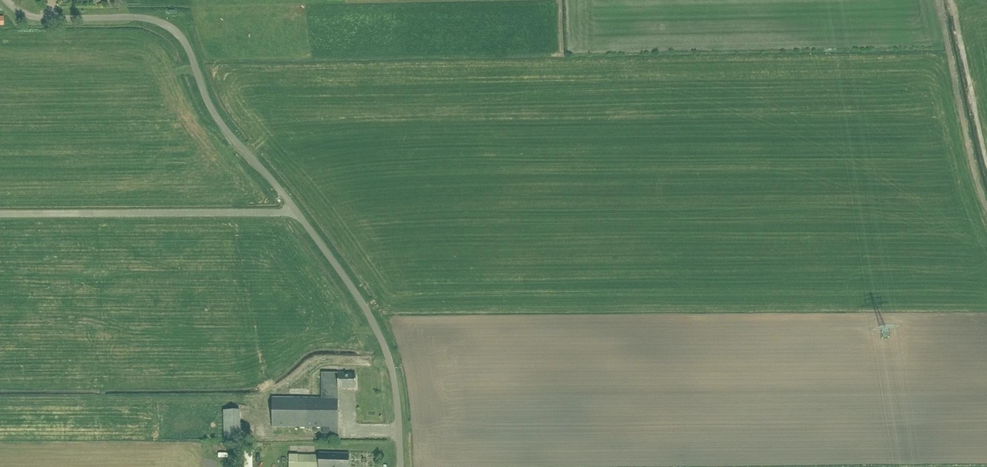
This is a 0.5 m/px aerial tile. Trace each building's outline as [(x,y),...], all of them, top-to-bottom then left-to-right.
[(344,373),(321,373),(321,399),(272,398),(272,427),(326,428),(326,434),(338,434),(338,389),(356,389),(356,375),(344,375),(344,373)] [(239,425),(239,410),(222,411),(223,440),(247,439),(246,425),(239,425)] [(349,455),(319,454),(319,464),(349,465),(349,455)] [(290,466),(318,466),(319,456),(290,455),(290,466)]
